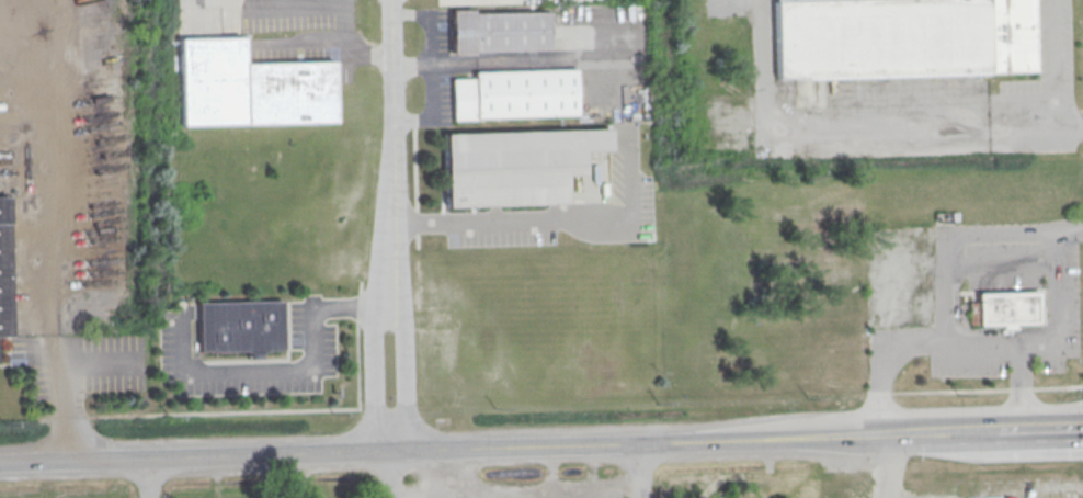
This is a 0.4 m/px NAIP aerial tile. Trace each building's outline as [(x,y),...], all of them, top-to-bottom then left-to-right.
[(1032,0),(766,0),(767,41),(774,41),(774,77),(1033,72),(1032,0)] [(548,10),(449,11),(449,53),(548,52),(548,10)] [(178,39),(180,128),(334,124),(332,61),(241,65),(240,38),(178,39)] [(471,70),(471,77),(451,78),(452,118),(577,116),(575,69),(471,70)] [(444,136),(607,131),(608,152),(582,154),(582,177),(565,177),(566,205),(446,208),(444,136)] [(0,197),(0,337),(9,337),(7,197),(0,197)] [(977,294),(977,302),(968,302),(969,325),(978,325),(978,326),(999,325),(999,330),(1014,329),(1014,325),(1037,324),(1036,291),(977,294)] [(197,304),(280,302),(282,352),(198,354),(197,304)]
